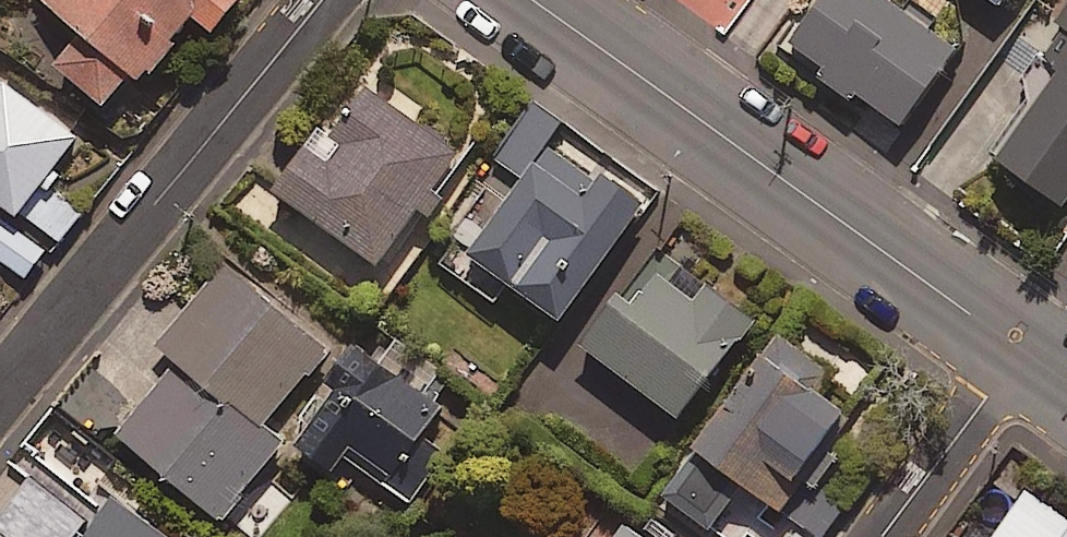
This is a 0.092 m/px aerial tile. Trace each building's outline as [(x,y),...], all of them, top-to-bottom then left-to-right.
[(85,28),(58,63),(109,102),(135,69),(146,78),(196,13),(216,29),(239,0),(50,0),(85,28)] [(895,0),(821,0),(791,44),(906,123),(960,44),(895,0)] [(1056,20),(1066,27),(1066,3),(1056,20)] [(1002,161),(1066,204),(1066,62),(1002,161)] [(0,78),(0,197),(60,240),(81,212),(45,186),(81,136),(0,78)] [(462,151),(367,81),(333,127),(325,121),(278,185),(381,261),(462,151)] [(567,318),(645,204),(551,140),(560,127),(535,110),(501,160),(519,172),(466,250),(567,318)] [(4,261),(26,277),(45,250),(0,218),(0,266),(4,261)] [(698,300),(648,261),(585,342),(680,415),(765,306),(721,271),(698,300)] [(329,347),(225,263),(160,344),(178,359),(119,432),(225,517),(287,440),(267,424),(329,347)] [(804,469),(846,407),(819,388),(843,353),(814,332),(801,350),(777,333),(667,495),(729,536),(748,536),(751,533),(756,536),(818,536),(845,497),(804,469)] [(443,403),(360,348),(297,445),(334,469),(344,455),(414,500),(427,479),(404,464),(443,403)] [(23,452),(0,482),(0,535),(3,536),(74,536),(96,509),(23,452)] [(1029,490),(996,536),(1066,536),(1066,516),(1029,490)] [(118,495),(89,536),(178,536),(118,495)] [(628,520),(616,536),(651,536),(628,520)]
